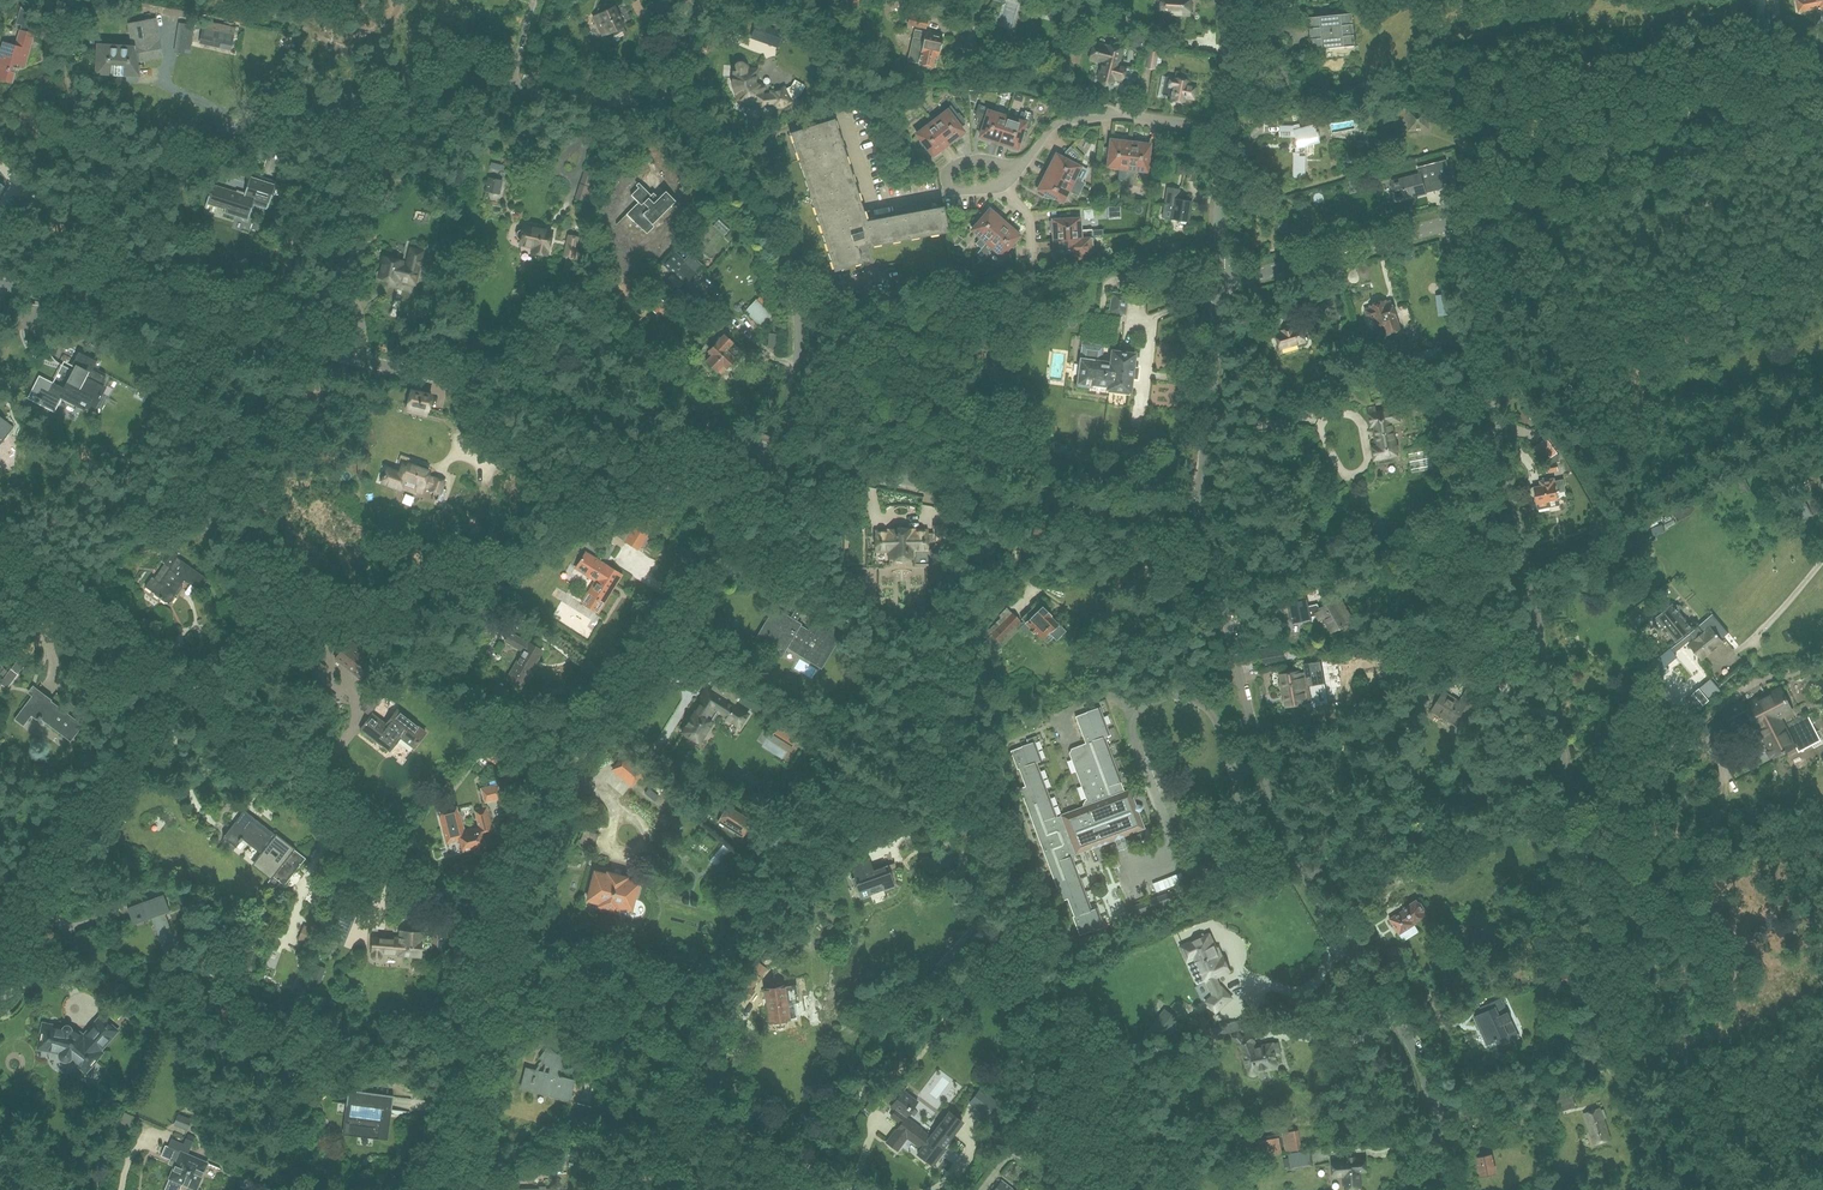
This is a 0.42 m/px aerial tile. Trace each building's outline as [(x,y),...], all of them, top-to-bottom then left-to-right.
[(851,1),(848,0),(844,0),(842,7),(856,11),(859,0),(851,0),(851,1)] [(1032,9),(1049,15),(1054,1),(1052,0),(1035,0),(1032,9)] [(1161,10),(1162,10),(1162,14),(1189,15),(1191,11),(1192,0),(1161,0),(1161,10)] [(1799,10),(1818,6),(1819,9),(1822,9),(1822,0),(1798,0),(1799,10)] [(598,12),(592,15),(596,21),(595,21),(601,34),(602,34),(603,36),(608,33),(609,33),(612,39),(614,37),(617,42),(625,37),(625,36),(628,34),(623,26),(624,25),(620,17),(623,16),(623,14),(621,10),(619,9),(617,10),(614,4),(607,8),(606,6),(603,5),(598,8),(598,10),(598,12)] [(0,56),(0,78),(11,81),(16,63),(24,65),(35,27),(20,9),(16,24),(21,25),(15,46),(4,43),(0,56)] [(1352,12),(1308,17),(1313,60),(1356,56),(1352,12)] [(909,15),(907,24),(926,29),(928,19),(909,15)] [(97,44),(96,73),(110,73),(110,75),(139,77),(136,61),(162,56),(155,19),(129,24),(133,46),(97,44)] [(205,20),(201,38),(214,41),(213,46),(231,49),(234,33),(235,27),(205,20)] [(773,30),(768,43),(778,46),(782,33),(773,30)] [(915,31),(909,61),(918,63),(935,67),(937,56),(938,56),(938,54),(938,52),(940,44),(941,45),(942,41),(943,37),(925,33),(915,31)] [(1088,58),(1103,61),(1098,78),(1101,79),(1101,82),(1104,85),(1108,83),(1110,82),(1113,82),(1114,80),(1121,82),(1125,67),(1126,65),(1120,63),(1124,49),(1094,41),(1088,58)] [(1148,49),(1145,67),(1156,69),(1159,51),(1148,49)] [(732,70),(731,73),(733,73),(732,86),(738,99),(752,107),(756,100),(762,104),(773,102),(773,107),(782,106),(791,101),(784,88),(779,91),(771,91),(772,96),(764,97),(760,94),(764,87),(756,82),(757,70),(748,69),(748,68),(747,66),(747,65),(746,64),(746,63),(745,63),(743,62),(742,61),(741,61),(740,61),(739,62),(737,62),(736,63),(735,63),(735,64),(734,66),(734,67),(733,68),(733,70),(732,70)] [(1165,76),(1162,93),(1167,95),(1167,99),(1182,102),(1183,96),(1192,98),(1194,87),(1187,86),(1189,74),(1176,71),(1175,78),(1165,76)] [(1444,85),(1451,101),(1457,99),(1449,82),(1444,85)] [(998,142),(1006,116),(994,113),(995,109),(978,104),(974,117),(977,118),(975,123),(977,124),(976,127),(982,129),(980,136),(981,137),(980,139),(988,142),(989,139),(998,142)] [(943,114),(932,122),(948,144),(956,138),(958,140),(964,134),(963,133),(964,132),(958,124),(964,119),(961,116),(958,119),(956,116),(960,113),(959,113),(957,114),(951,106),(942,113),(943,114)] [(1425,110),(1407,111),(1408,129),(1426,128),(1425,110)] [(1018,120),(1006,116),(998,142),(1009,146),(1009,148),(1017,151),(1018,146),(1020,139),(1023,140),(1025,132),(1022,131),(1023,128),(1029,130),(1034,116),(1030,114),(1031,113),(1025,111),(1024,113),(1021,112),(1018,120)] [(790,132),(790,133),(834,270),(861,261),(857,247),(867,244),(870,243),(871,245),(947,231),(943,206),(866,221),(834,118),(790,132)] [(948,144),(932,122),(921,130),(916,134),(918,137),(919,136),(922,141),(919,143),(924,150),(927,148),(931,153),(931,154),(934,158),(940,152),(939,150),(948,144)] [(1318,131),(1316,124),(1300,128),(1300,125),(1293,127),(1280,126),(1280,136),(1296,136),(1298,147),(1296,147),(1296,153),(1294,153),(1294,177),(1305,177),(1306,153),(1305,153),(1305,146),(1320,142),(1319,136),(1320,136),(1319,131),(1318,131)] [(876,141),(884,139),(881,129),(873,131),(876,141)] [(1125,187),(1130,142),(1120,141),(1121,138),(1112,137),(1112,140),(1111,140),(1110,149),(1106,149),(1105,157),(1109,158),(1108,163),(1107,166),(1113,167),(1119,168),(1118,180),(1117,186),(1120,186),(1119,191),(1124,191),(1125,187)] [(1130,142),(1125,187),(1132,187),(1133,182),(1134,170),(1141,170),(1141,171),(1146,171),(1147,168),(1147,162),(1151,163),(1152,154),(1148,154),(1150,144),(1148,144),(1148,142),(1140,141),(1140,143),(1130,142)] [(1058,155),(1054,153),(1050,160),(1052,161),(1047,172),(1082,190),(1085,183),(1082,181),(1087,170),(1080,167),(1077,165),(1072,163),(1074,160),(1069,158),(1065,154),(1062,158),(1058,156),(1058,155)] [(1421,174),(1392,181),(1396,199),(1413,195),(1413,196),(1426,193),(1424,186),(1431,184),(1430,182),(1449,178),(1445,162),(1419,168),(1421,174)] [(1187,166),(1178,165),(1177,174),(1186,175),(1187,166)] [(604,180),(606,167),(598,167),(596,179),(604,180)] [(1082,190),(1047,172),(1042,182),(1040,181),(1036,188),(1040,191),(1040,190),(1047,193),(1045,196),(1053,200),(1054,197),(1059,200),(1062,202),(1065,197),(1067,191),(1078,196),(1082,190)] [(269,203),(274,184),(250,176),(248,185),(238,188),(236,192),(213,184),(207,202),(225,208),(223,213),(247,220),(254,198),(269,203)] [(500,195),(503,180),(488,176),(485,191),(500,195)] [(595,189),(584,185),(579,199),(590,203),(595,189)] [(654,226),(652,224),(675,200),(665,191),(659,197),(653,192),(651,195),(641,185),(631,195),(638,202),(626,214),(642,230),(647,234),(654,226)] [(1167,187),(1164,204),(1168,205),(1166,218),(1170,218),(1180,220),(1180,223),(1185,224),(1187,221),(1188,221),(1191,201),(1177,199),(1178,189),(1167,187)] [(974,227),(972,230),(976,233),(981,237),(977,242),(977,241),(975,243),(979,247),(979,246),(981,248),(986,242),(1004,222),(995,214),(997,213),(991,207),(987,211),(988,211),(983,216),(981,214),(975,221),(978,223),(974,227)] [(1054,240),(1080,238),(1092,237),(1092,236),(1104,235),(1104,229),(1080,230),(1080,224),(1079,218),(1076,218),(1076,219),(1070,219),(1070,216),(1062,216),(1062,219),(1052,220),(1052,221),(1050,221),(1050,230),(1053,230),(1054,240)] [(981,248),(980,250),(986,255),(989,251),(992,247),(997,252),(1001,256),(1004,253),(1003,253),(1007,249),(1010,251),(1015,244),(1013,242),(1019,235),(1018,234),(1020,232),(1013,227),(1012,229),(1004,222),(986,242),(981,248)] [(547,254),(551,232),(524,226),(523,230),(521,230),(517,232),(517,236),(519,239),(521,239),(520,244),(533,247),(532,251),(547,254)] [(568,235),(564,256),(575,258),(579,237),(568,235)] [(1080,238),(1054,240),(1054,249),(1052,249),(1052,258),(1055,258),(1055,259),(1064,258),(1064,262),(1073,261),(1073,258),(1078,258),(1082,258),(1082,254),(1094,253),(1092,237),(1080,238)] [(429,252),(429,253),(438,255),(440,246),(437,245),(431,244),(429,252)] [(402,262),(384,257),(379,276),(397,280),(398,279),(407,281),(407,282),(413,284),(413,282),(416,283),(424,250),(410,247),(406,265),(401,263),(402,262)] [(363,252),(349,248),(344,267),(358,271),(363,252)] [(1180,260),(1181,252),(1157,250),(1156,257),(1180,260)] [(675,252),(664,264),(669,269),(673,272),(668,277),(679,287),(684,282),(685,283),(696,271),(702,264),(690,253),(684,261),(678,255),(675,252)] [(424,256),(424,266),(434,266),(434,256),(424,256)] [(152,276),(138,272),(136,279),(150,284),(152,276)] [(1126,315),(1129,293),(1111,291),(1109,313),(1126,315)] [(696,292),(691,297),(702,307),(707,302),(696,292)] [(1447,293),(1436,295),(1438,312),(1449,310),(1447,293)] [(753,308),(768,322),(781,308),(766,294),(753,308)] [(672,308),(657,295),(647,306),(657,315),(658,314),(663,319),(672,308)] [(833,297),(818,299),(819,307),(834,305),(833,297)] [(1379,299),(1368,302),(1370,309),(1367,310),(1369,318),(1373,317),(1377,327),(1380,334),(1387,332),(1388,334),(1401,330),(1392,302),(1381,305),(1379,299)] [(1341,323),(1335,325),(1340,338),(1346,336),(1341,323)] [(1282,332),(1277,334),(1281,348),(1306,341),(1301,327),(1295,329),(1295,327),(1282,330),(1282,332)] [(740,354),(717,334),(694,361),(717,381),(740,354)] [(1352,337),(1345,340),(1347,346),(1354,343),(1352,337)] [(1134,354),(1112,351),(1111,363),(1100,361),(1102,346),(1090,345),(1090,344),(1085,340),(1083,342),(1081,359),(1078,384),(1091,386),(1091,384),(1108,386),(1107,388),(1130,391),(1134,354)] [(39,375),(28,397),(54,410),(60,397),(79,407),(88,411),(91,404),(97,407),(107,386),(101,383),(105,376),(103,375),(92,369),(97,361),(92,359),(79,352),(73,365),(79,369),(77,373),(75,372),(66,389),(53,382),(39,375)] [(146,392),(140,389),(136,395),(142,398),(146,392)] [(408,405),(428,410),(431,395),(411,390),(408,405)] [(1316,392),(1294,398),(1298,412),(1319,406),(1316,392)] [(1369,407),(1372,425),(1375,425),(1379,446),(1373,447),(1375,458),(1397,454),(1392,422),(1399,420),(1397,409),(1388,411),(1388,408),(1377,410),(1376,406),(1369,407)] [(0,416),(0,440),(2,441),(10,431),(14,426),(0,416)] [(1550,436),(1547,438),(1553,447),(1556,445),(1550,436)] [(1421,467),(1438,466),(1437,453),(1421,453),(1421,467)] [(1558,470),(1555,457),(1547,459),(1548,464),(1546,464),(1547,472),(1558,470)] [(387,468),(382,483),(400,489),(401,487),(415,492),(416,489),(422,491),(424,486),(429,488),(428,490),(442,495),(446,482),(434,478),(434,479),(427,476),(429,471),(427,470),(428,466),(419,462),(418,467),(409,464),(408,466),(403,464),(400,472),(387,468)] [(1555,481),(1554,478),(1540,481),(1541,486),(1534,487),(1533,487),(1532,488),(1531,489),(1531,490),(1531,491),(1531,492),(1531,493),(1532,494),(1533,494),(1534,494),(1535,494),(1538,508),(1549,506),(1548,501),(1558,499),(1557,492),(1565,490),(1563,480),(1555,481)] [(1745,478),(1736,482),(1741,494),(1751,489),(1745,478)] [(644,512),(632,531),(644,538),(656,520),(644,512)] [(889,530),(876,531),(876,551),(889,550),(889,557),(895,557),(897,559),(900,559),(904,559),(907,559),(908,557),(914,557),(914,564),(931,564),(931,550),(927,550),(927,541),(949,541),(949,527),(936,527),(936,533),(927,533),(927,530),(914,530),(914,529),(889,530)] [(606,565),(585,552),(576,568),(596,580),(588,592),(581,604),(597,613),(604,602),(622,574),(606,564),(606,565)] [(176,593),(175,593),(184,580),(200,591),(208,579),(177,556),(172,553),(164,564),(169,567),(159,581),(152,576),(145,586),(154,593),(154,595),(166,603),(168,602),(169,603),(170,602),(171,602),(176,595),(176,594),(176,593)] [(1343,580),(1333,583),(1334,585),(1322,588),(1324,593),(1345,589),(1343,580)] [(1305,599),(1288,603),(1292,622),(1309,618),(1308,617),(1317,615),(1320,620),(1325,618),(1332,632),(1338,629),(1339,630),(1343,628),(1343,626),(1349,623),(1348,622),(1340,607),(1344,604),(1342,599),(1336,602),(1336,601),(1318,611),(1314,603),(1306,605),(1305,599)] [(800,606),(806,610),(810,604),(804,600),(800,606)] [(1042,639),(1049,632),(1056,640),(1066,630),(1060,624),(1059,625),(1057,624),(1050,616),(1051,615),(1041,605),(1040,605),(1038,602),(1021,618),(1024,620),(1022,622),(1023,625),(1020,629),(1025,634),(1030,629),(1033,632),(1034,631),(1042,639)] [(1691,628),(1673,605),(1657,618),(1658,618),(1653,622),(1653,624),(1658,630),(1660,630),(1665,627),(1676,641),(1691,628)] [(799,624),(800,622),(776,608),(755,642),(768,650),(774,641),(785,648),(787,644),(806,656),(804,658),(822,668),(847,626),(822,611),(819,617),(822,619),(814,632),(799,624)] [(979,646),(990,658),(1002,645),(998,641),(1019,620),(1012,613),(979,646)] [(1666,666),(1678,656),(1675,653),(1693,638),(1694,640),(1689,644),(1702,659),(1723,642),(1721,640),(1729,634),(1712,613),(1671,648),(1659,658),(1651,664),(1648,666),(1660,679),(1670,671),(1666,666)] [(500,625),(487,618),(482,627),(495,635),(500,625)] [(524,651),(507,679),(520,687),(526,676),(530,678),(535,669),(532,667),(542,650),(529,642),(528,643),(509,632),(505,639),(524,651)] [(356,645),(350,640),(336,658),(359,677),(371,661),(354,648),(356,645)] [(1640,652),(1651,664),(1659,658),(1648,645),(1640,652)] [(1275,648),(1262,650),(1264,661),(1277,659),(1275,648)] [(1758,664),(1755,652),(1748,654),(1752,666),(1758,664)] [(1300,672),(1281,675),(1284,695),(1283,696),(1284,700),(1286,701),(1286,706),(1306,702),(1306,701),(1312,700),(1313,707),(1329,704),(1329,703),(1328,703),(1320,661),(1317,662),(1317,661),(1304,664),(1306,672),(1300,673),(1300,672)] [(1727,671),(1734,678),(1739,673),(1732,666),(1727,671)] [(19,674),(11,667),(8,671),(4,668),(0,673),(0,683),(7,688),(19,674)] [(1690,693),(1700,706),(1723,687),(1712,674),(1690,693)] [(1648,685),(1659,694),(1666,685),(1654,676),(1648,685)] [(1473,710),(1482,695),(1468,687),(1459,702),(1444,693),(1433,710),(1462,728),(1473,710)] [(694,712),(682,731),(700,742),(712,721),(712,720),(716,712),(740,727),(748,714),(706,689),(701,698),(703,699),(694,712)] [(1722,712),(1731,729),(1750,719),(1755,729),(1761,726),(1776,755),(1795,745),(1800,742),(1804,749),(1812,745),(1814,748),(1822,743),(1822,736),(1820,730),(1816,732),(1812,724),(1816,722),(1811,713),(1791,723),(1792,725),(1784,729),(1778,717),(1791,710),(1781,690),(1745,708),(1741,702),(1722,712)] [(71,741),(84,725),(51,700),(49,702),(35,691),(19,713),(28,719),(31,714),(40,721),(41,718),(71,741)] [(369,714),(380,698),(372,692),(361,708),(369,714)] [(1026,806),(1055,882),(1062,900),(1067,898),(1074,916),(1072,917),(1079,935),(1102,927),(1095,908),(1091,909),(1070,854),(1075,852),(1075,853),(1144,827),(1138,812),(1141,811),(1142,806),(1138,804),(1135,805),(1129,789),(1125,791),(1103,736),(1108,734),(1098,707),(1087,711),(1087,712),(1075,716),(1085,743),(1071,748),(1072,752),(1069,753),(1088,805),(1061,815),(1057,816),(1037,761),(1040,760),(1033,742),(1021,745),(1022,746),(1010,750),(1017,769),(1019,768),(1025,786),(1019,788),(1026,806)] [(400,736),(414,746),(425,732),(397,710),(386,725),(373,715),(362,729),(377,741),(377,740),(390,750),(400,736)] [(782,739),(792,745),(797,738),(787,732),(782,739)] [(509,750),(487,733),(476,746),(498,763),(509,750)] [(613,768),(622,775),(632,783),(643,769),(633,761),(624,753),(613,768)] [(1473,794),(1493,787),(1491,780),(1471,787),(1473,794)] [(484,802),(502,798),(498,783),(481,787),(484,802)] [(1450,808),(1444,792),(1432,796),(1437,812),(1450,808)] [(717,822),(742,837),(752,820),(727,805),(717,822)] [(463,829),(457,807),(439,812),(447,842),(460,839),(463,850),(474,847),(475,851),(479,853),(483,852),(484,849),(483,845),(485,845),(482,834),(489,832),(488,828),(491,827),(486,808),(481,809),(482,810),(475,812),(479,825),(463,829)] [(263,850),(254,862),(272,876),(268,882),(276,888),(280,882),(284,885),(305,858),(294,849),(295,848),(276,833),(275,834),(244,810),(238,818),(240,820),(238,823),(235,821),(223,837),(236,847),(243,838),(242,838),(245,835),(263,850)] [(881,818),(872,820),(873,827),(874,833),(883,831),(882,822),(881,818)] [(596,824),(593,833),(605,839),(609,830),(596,824)] [(1350,855),(1348,839),(1332,842),(1335,858),(1350,855)] [(1157,853),(1145,854),(1146,864),(1158,863),(1157,853)] [(857,858),(849,861),(858,885),(857,885),(861,897),(873,893),(872,890),(882,886),(884,889),(895,885),(888,864),(873,870),(871,864),(860,867),(857,858)] [(1148,874),(1161,869),(1159,864),(1146,869),(1148,874)] [(595,871),(588,899),(600,902),(599,905),(618,910),(619,905),(631,908),(638,883),(626,879),(626,877),(607,872),(607,874),(595,871)] [(1181,872),(1167,878),(1170,886),(1184,881),(1181,872)] [(1133,895),(1140,892),(1136,880),(1128,883),(1133,895)] [(1172,890),(1123,908),(1129,924),(1178,907),(1172,890)] [(644,902),(651,902),(652,895),(645,894),(644,902)] [(177,947),(165,912),(170,911),(164,895),(128,908),(134,924),(151,917),(164,952),(177,947)] [(1405,910),(1390,919),(1400,934),(1416,924),(1415,922),(1426,915),(1425,913),(1426,910),(1421,903),(1418,902),(1417,900),(1404,908),(1405,910)] [(335,922),(333,929),(346,933),(348,926),(335,922)] [(311,943),(317,929),(303,924),(298,939),(303,941),(299,952),(317,959),(321,947),(311,943)] [(425,931),(399,929),(399,937),(373,936),(372,952),(398,954),(398,955),(421,957),(422,943),(424,943),(425,931)] [(1220,958),(1209,934),(1182,946),(1188,959),(1197,956),(1207,980),(1210,979),(1216,992),(1206,1001),(1216,1012),(1232,997),(1222,987),(1221,987),(1216,976),(1230,970),(1224,957),(1220,958)] [(341,947),(328,942),(325,949),(338,953),(341,947)] [(770,963),(776,955),(776,951),(772,948),(768,949),(760,958),(760,961),(766,965),(770,963)] [(728,1003),(736,1009),(745,997),(747,999),(754,990),(751,988),(767,968),(759,961),(728,1003)] [(319,983),(326,968),(317,964),(310,979),(319,983)] [(1576,980),(1571,967),(1553,975),(1558,987),(1576,980)] [(135,992),(120,983),(114,993),(128,1003),(135,992)] [(784,985),(764,988),(770,1021),(772,1021),(774,1024),(785,1022),(787,1018),(790,1018),(789,1017),(796,1016),(794,1001),(799,1001),(796,984),(784,986),(784,985)] [(1072,984),(1063,985),(1064,994),(1073,993),(1072,984)] [(1484,1013),(1475,1017),(1488,1044),(1502,1037),(1507,1035),(1517,1030),(1508,1012),(1502,998),(1481,1007),(1484,1013)] [(118,1002),(107,1014),(115,1020),(125,1009),(118,1002)] [(1164,1008),(1149,1027),(1162,1038),(1178,1018),(1164,1008)] [(42,1021),(38,1047),(58,1051),(58,1053),(58,1054),(58,1055),(59,1056),(60,1057),(61,1058),(62,1059),(63,1059),(64,1059),(65,1059),(67,1059),(68,1059),(69,1058),(71,1057),(85,1069),(118,1030),(100,1014),(82,1034),(72,1027),(71,1027),(71,1026),(71,1025),(71,1023),(70,1022),(69,1021),(68,1021),(67,1020),(66,1020),(65,1021),(63,1021),(63,1022),(62,1023),(61,1024),(61,1025),(42,1021)] [(1241,1020),(1221,1024),(1221,1025),(1222,1033),(1243,1029),(1241,1020)] [(1204,1029),(1206,1042),(1223,1038),(1222,1033),(1221,1025),(1204,1029)] [(1241,1032),(1233,1038),(1242,1050),(1245,1066),(1247,1068),(1247,1069),(1248,1070),(1248,1072),(1249,1073),(1250,1075),(1252,1076),(1254,1076),(1255,1076),(1257,1075),(1258,1074),(1259,1072),(1276,1068),(1279,1064),(1277,1058),(1278,1057),(1278,1055),(1282,1054),(1278,1042),(1275,1042),(1274,1041),(1257,1045),(1256,1040),(1253,1036),(1246,1040),(1241,1032)] [(570,1101),(575,1079),(560,1075),(562,1069),(568,1060),(547,1046),(539,1058),(552,1067),(551,1073),(526,1067),(521,1085),(570,1098),(570,1101)] [(896,1076),(893,1080),(900,1085),(903,1081),(896,1076)] [(1620,1091),(1631,1087),(1627,1076),(1616,1080),(1620,1091)] [(982,1086),(969,1102),(987,1115),(997,1102),(986,1093),(988,1091),(982,1086)] [(347,1103),(343,1134),(374,1138),(388,1140),(392,1109),(394,1096),(394,1095),(349,1089),(347,1103)] [(403,1101),(435,1105),(436,1095),(404,1091),(403,1101)] [(940,1154),(938,1153),(962,1121),(950,1112),(931,1137),(904,1117),(916,1100),(904,1091),(891,1107),(895,1110),(891,1116),(902,1124),(889,1141),(898,1148),(907,1136),(923,1148),(919,1153),(933,1164),(940,1154)] [(1559,1109),(1575,1103),(1571,1091),(1554,1096),(1559,1109)] [(192,1097),(187,1109),(197,1114),(202,1101),(192,1097)] [(1053,1128),(1064,1113),(1051,1103),(1040,1118),(1053,1128)] [(1600,1108),(1585,1113),(1595,1144),(1611,1139),(1604,1117),(1606,1116),(1603,1108),(1601,1109),(1600,1108)] [(574,1115),(574,1117),(583,1120),(584,1114),(585,1111),(576,1109),(574,1115)] [(173,1124),(188,1130),(192,1119),(177,1113),(173,1124)] [(1025,1144),(1040,1124),(1031,1118),(1016,1137),(1025,1144)] [(1261,1158),(1282,1154),(1278,1133),(1257,1137),(1261,1158)] [(170,1178),(165,1189),(179,1189),(182,1183),(196,1189),(207,1163),(181,1151),(168,1146),(165,1145),(161,1155),(176,1162),(170,1178)] [(578,1146),(552,1147),(552,1161),(568,1160),(568,1154),(578,1154),(578,1146)] [(1295,1150),(1298,1163),(1324,1159),(1321,1146),(1295,1150)] [(1477,1157),(1481,1176),(1497,1172),(1493,1153),(1477,1157)] [(1348,1156),(1349,1159),(1333,1161),(1334,1177),(1343,1176),(1344,1189),(1359,1188),(1357,1172),(1367,1171),(1366,1158),(1357,1159),(1356,1156),(1348,1156)] [(994,1189),(1016,1189),(1003,1179),(994,1189)]
